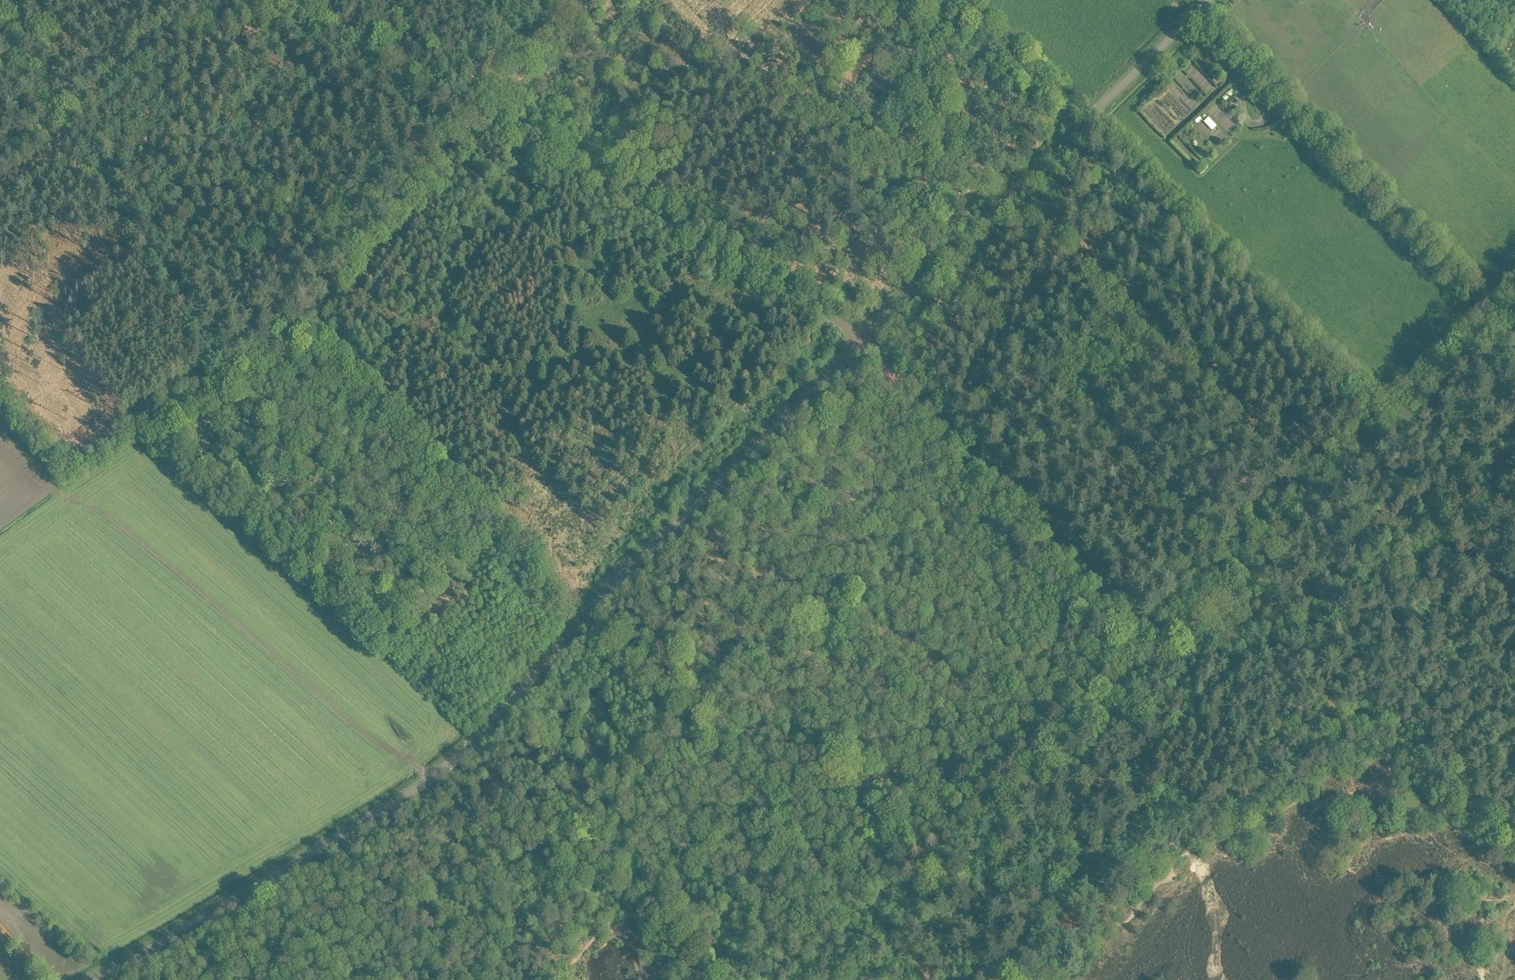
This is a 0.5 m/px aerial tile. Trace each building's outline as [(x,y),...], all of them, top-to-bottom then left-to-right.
[(1245,80),(1240,85),(1248,93),(1253,88),(1245,80)] [(1208,117),(1204,122),(1212,130),(1217,125),(1208,117)]
